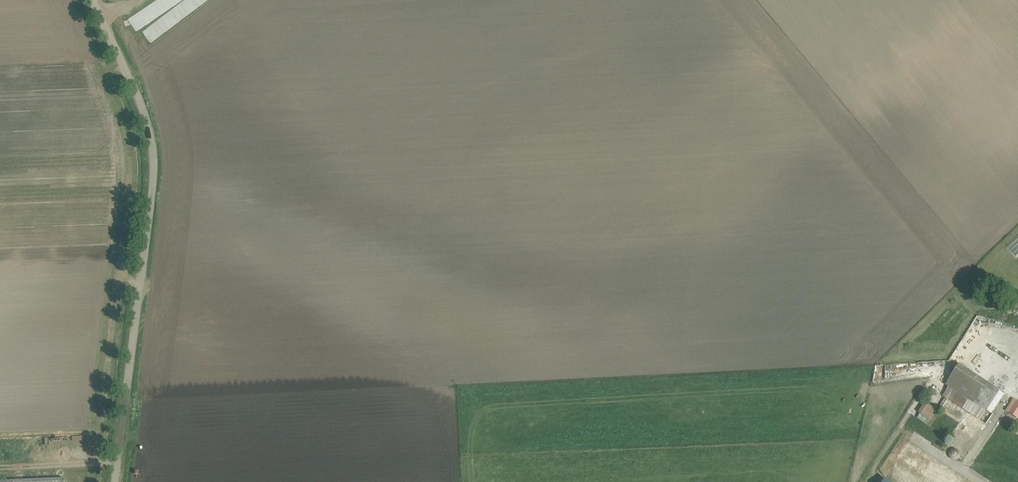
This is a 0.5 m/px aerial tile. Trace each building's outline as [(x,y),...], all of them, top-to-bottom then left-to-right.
[(993,413),(1006,390),(959,364),(947,385),(950,387),(945,398),(982,419),(987,410),(993,413)] [(1013,397),(1006,410),(1017,417),(1017,400),(1013,397)] [(926,401),(919,411),(931,419),(937,409),(926,401)] [(908,443),(885,479),(885,480),(884,481),(968,481),(908,443)]
